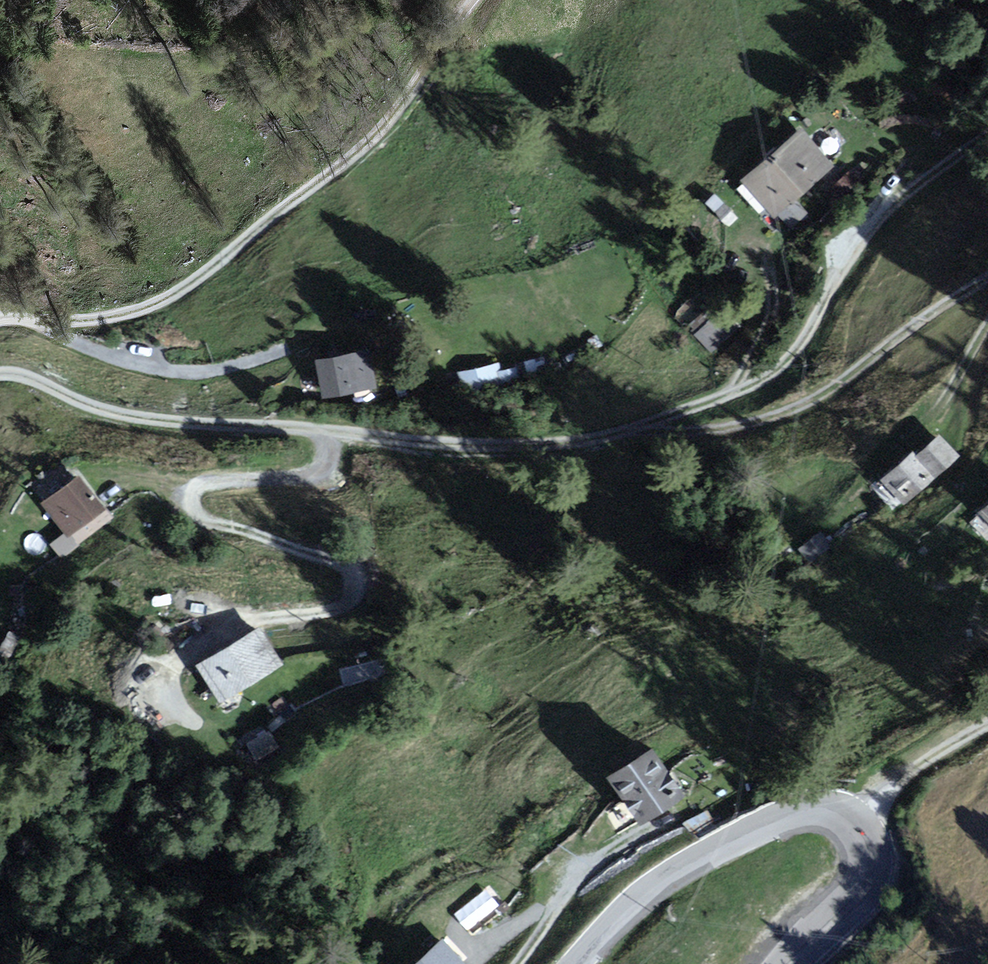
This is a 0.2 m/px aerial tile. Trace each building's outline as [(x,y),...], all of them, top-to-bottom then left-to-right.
[(836,166),(802,131),(742,182),(775,223),(781,217),(798,234),(819,220),(798,197),(836,166)] [(710,294),(683,318),(711,350),(738,326),(710,294)] [(364,352),(312,363),(322,401),(374,390),(364,352)] [(502,367),(462,379),(473,412),(512,402),(502,367)] [(963,455),(941,437),(917,455),(937,477),(963,455)] [(911,456),(880,482),(904,511),(939,483),(911,456)] [(83,551),(119,527),(74,478),(39,506),(69,537),(83,551)] [(823,534),(802,551),(821,571),(844,556),(823,534)] [(69,537),(52,549),(68,563),(83,551),(69,537)] [(252,631),(194,671),(221,709),(280,669),(252,631)] [(341,661),(344,678),(383,672),(381,655),(341,661)] [(269,722),(246,731),(254,753),(278,743),(269,722)] [(602,777),(636,823),(685,792),(648,747),(602,777)] [(485,879),(453,906),(467,924),(500,897),(485,879)] [(442,942),(415,963),(463,963),(442,942)]
